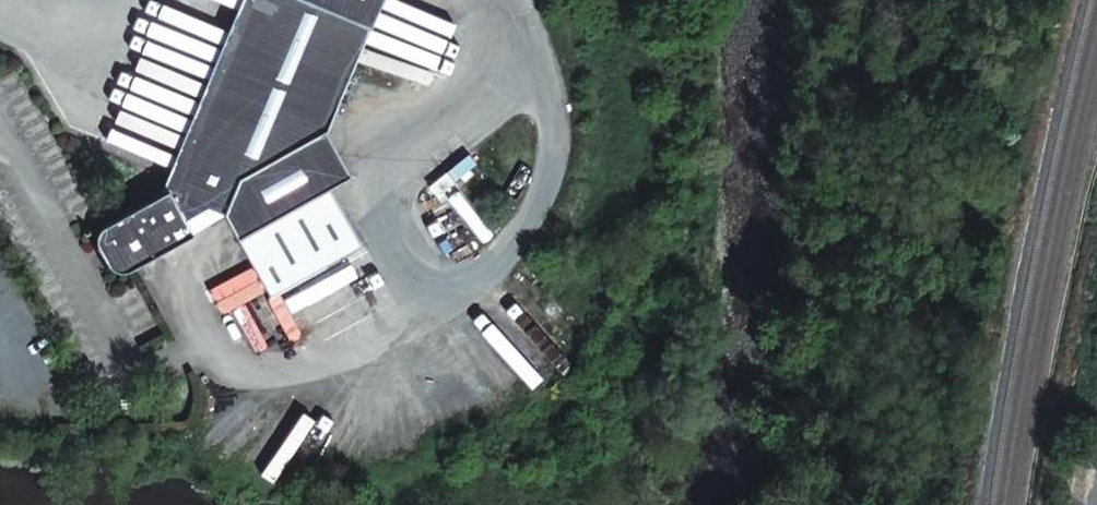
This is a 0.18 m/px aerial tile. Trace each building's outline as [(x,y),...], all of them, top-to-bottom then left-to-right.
[(432,0),(299,0),(210,212),(143,244),(140,251),(139,259),(140,267),(142,275),(147,281),(152,287),(161,292),(232,260),(222,240),(249,228),(263,232),(306,321),(396,277),(364,212),(386,199),(366,159),(432,0)]
